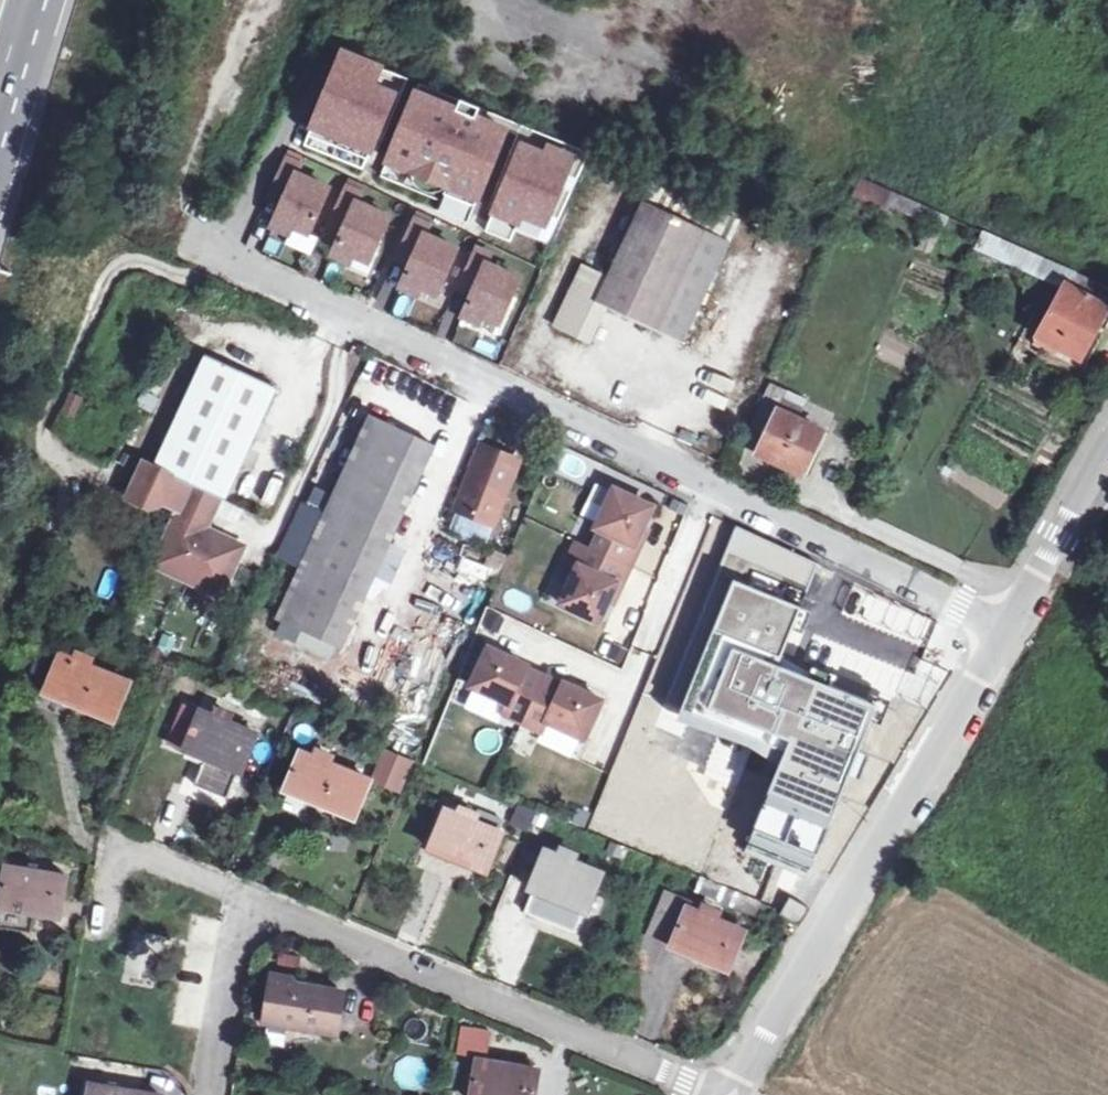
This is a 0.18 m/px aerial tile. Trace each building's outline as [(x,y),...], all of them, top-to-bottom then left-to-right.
[(347,55),(309,148),(367,172),(379,143),(386,146),(412,81),(347,55)] [(423,86),(385,179),(445,204),(441,213),(472,226),(514,123),(423,86)] [(526,128),(514,156),(521,159),(490,234),(515,244),(519,233),(551,246),(594,156),(526,128)] [(287,160),(274,193),(288,199),(275,228),(293,236),(296,228),(311,235),(331,190),(299,176),(303,167),(287,160)] [(860,191),(899,208),(905,195),(866,178),(860,191)] [(655,186),(645,207),(732,245),(742,225),(655,186)] [(347,189),(333,222),(348,229),(335,257),(352,265),(356,257),(371,264),(391,219),(360,205),(364,196),(347,189)] [(905,195),(899,208),(931,222),(937,209),(905,195)] [(732,245),(645,207),(607,285),(587,275),(559,333),(590,347),(608,313),(685,347),(692,334),(709,295),(732,245)] [(416,221),(402,253),(417,259),(404,289),(421,297),(425,289),(440,296),(460,251),(429,237),(432,228),(416,221)] [(1076,270),(987,231),(981,245),(1070,284),(1076,270)] [(478,251),(463,283),(478,290),(466,319),(483,326),(486,319),(501,326),(521,281),(490,267),(494,258),(478,251)] [(1081,278),(1074,290),(1091,300),(1098,287),(1081,278)] [(1091,300),(1074,290),(1065,285),(1037,336),(1040,338),(1036,345),(1060,358),(1065,352),(1078,360),(1106,309),(1091,300)] [(735,307),(709,295),(692,334),(718,346),(735,307)] [(208,357),(154,472),(221,502),(226,504),(279,390),(208,357)] [(772,388),(770,392),(785,399),(787,395),(772,388)] [(785,399),(770,392),(743,447),(800,474),(821,432),(779,412),(785,399)] [(284,622),(334,644),(424,443),(375,420),(284,622)] [(424,443),(334,644),(346,649),(437,449),(424,443)] [(508,462),(474,446),(447,506),(481,521),(508,462)] [(154,472),(145,467),(129,502),(151,512),(166,506),(180,513),(179,516),(208,530),(221,502),(154,472)] [(650,507),(617,492),(599,531),(604,534),(595,552),(633,570),(642,551),(637,548),(653,515),(650,507)] [(205,537),(208,530),(179,516),(155,569),(206,593),(209,587),(224,581),(230,584),(238,567),(232,564),(239,548),(219,539),(218,543),(205,537)] [(819,569),(738,532),(668,707),(786,751),(745,849),(809,870),(870,708),(774,667),(819,569)] [(633,570),(595,552),(590,549),(563,607),(596,623),(604,620),(619,587),(624,589),(633,570)] [(528,668),(490,650),(472,688),(509,706),(504,716),(524,725),(545,680),(526,672),(528,668)] [(67,657),(51,694),(111,720),(127,681),(90,666),(93,660),(79,654),(77,661),(67,657)] [(563,689),(545,681),(524,725),(543,734),(547,724),(585,742),(603,704),(565,686),(563,689)] [(206,714),(190,751),(238,772),(254,734),(229,723),(232,716),(218,711),(215,718),(206,714)] [(389,751),(376,781),(401,792),(414,761),(389,751)] [(306,755),(290,792),(353,818),(368,780),(331,765),(333,758),(318,752),(315,759),(306,755)] [(451,814),(435,852),(483,872),(499,834),(474,824),(476,817),(464,812),(461,819),(451,814)] [(551,855),(527,913),(574,932),(598,874),(575,864),(577,858),(563,852),(560,858),(551,855)] [(0,906),(0,908),(59,918),(65,878),(7,868),(0,906)] [(640,936),(725,970),(739,932),(715,922),(718,915),(660,890),(640,936)] [(789,903),(784,916),(797,922),(803,908),(789,903)] [(149,986),(161,942),(135,935),(123,979),(149,986)] [(274,981),(267,1021),(337,1033),(343,993),(274,981)] [(489,1033),(460,1027),(455,1050),(485,1056),(489,1033)] [(472,1094),(534,1094),(538,1073),(477,1062),(472,1094)] [(89,1094),(145,1094),(91,1086),(89,1094)]
